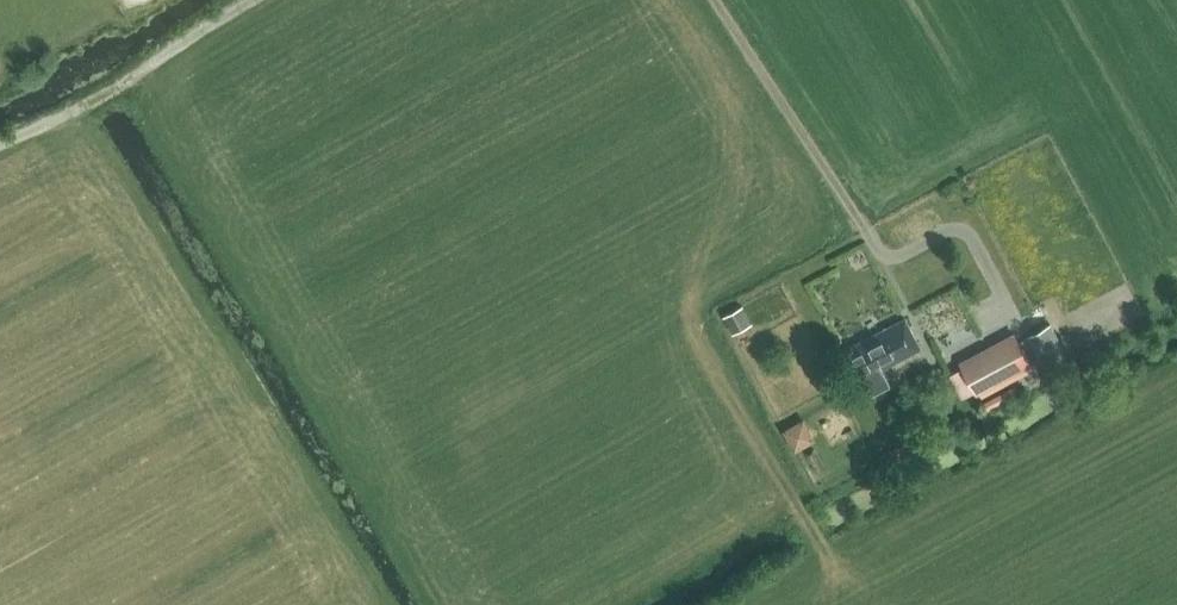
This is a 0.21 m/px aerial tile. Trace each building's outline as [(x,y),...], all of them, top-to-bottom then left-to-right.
[(723,313),(732,331),(751,321),(741,303),(723,313)] [(855,375),(857,374),(868,395),(890,384),(882,368),(921,348),(904,317),(851,344),(853,350),(844,355),(855,375)] [(1050,322),(1027,334),(1046,370),(1069,357),(1050,322)] [(957,361),(974,393),(1029,364),(1012,332),(957,361)] [(795,449),(818,438),(807,415),(784,426),(795,449)] [(924,442),(920,434),(909,440),(913,448),(924,442)] [(908,441),(893,449),(897,457),(912,449),(908,441)]
